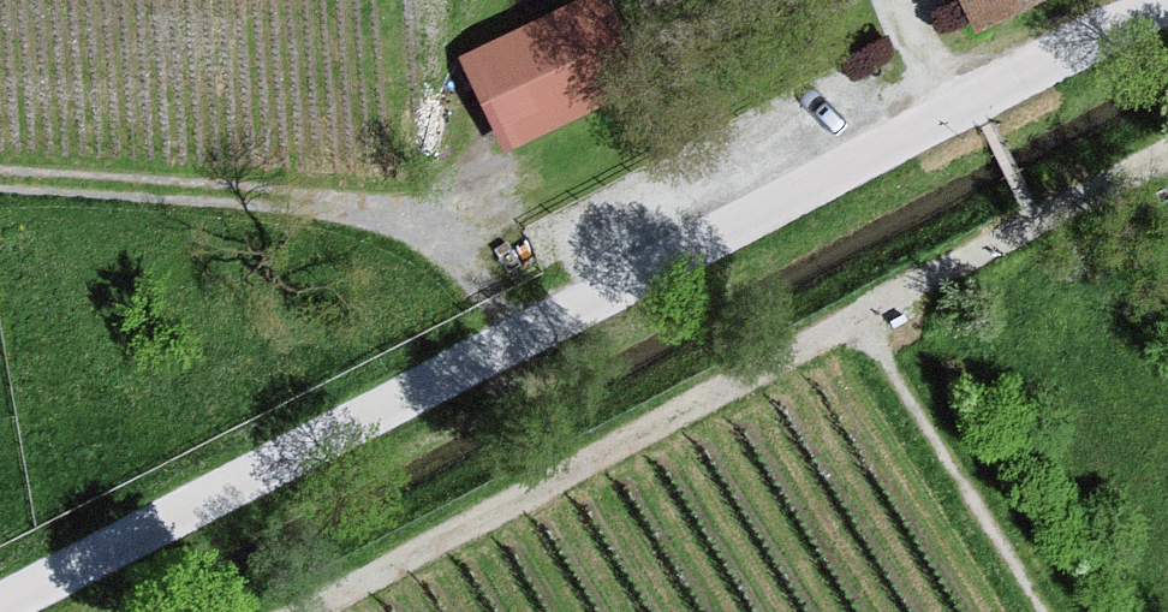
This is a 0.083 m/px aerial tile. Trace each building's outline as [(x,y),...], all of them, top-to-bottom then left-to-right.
[(496,146),(675,75),(647,0),(552,0),(442,44),(496,146)] [(977,31),(1054,0),(961,0),(977,31)]
